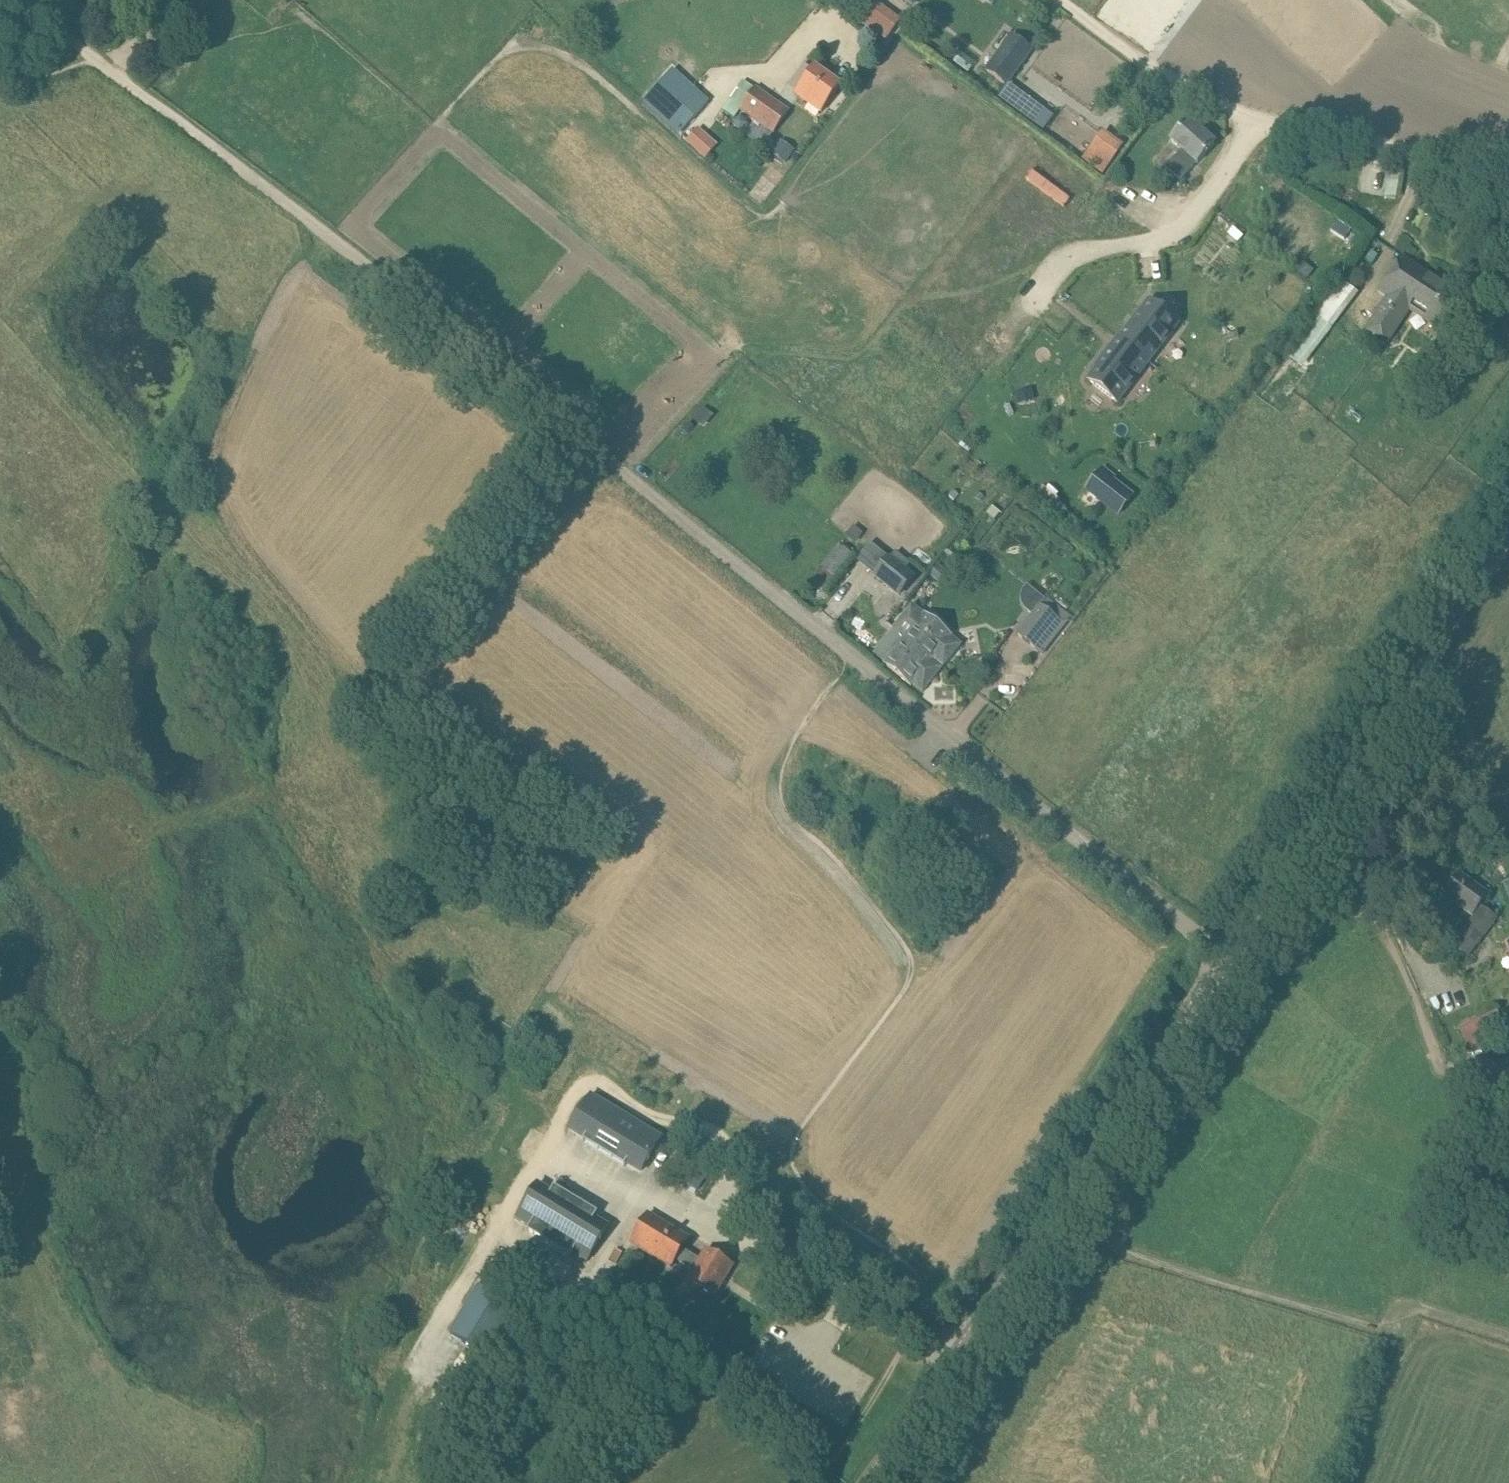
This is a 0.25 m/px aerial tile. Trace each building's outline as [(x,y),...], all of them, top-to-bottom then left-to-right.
[(869,27),(887,40),(903,19),(884,6),(869,27)] [(1012,36),(986,71),(1006,86),(1032,50),(1012,36)] [(672,67),(642,101),(679,134),(709,101),(672,67)] [(825,108),(841,86),(815,68),(796,94),(810,103),(813,99),(825,108)] [(756,89),(740,112),(771,134),(773,135),(789,112),(756,89)] [(1008,90),(1001,100),(1045,132),(1052,122),(1008,90)] [(1216,144),(1190,120),(1171,141),(1181,150),(1166,167),(1180,181),(1196,164),(1197,164),(1216,144)] [(698,128),(687,140),(705,156),(716,144),(698,128)] [(781,140),(771,154),(786,164),(796,151),(781,140)] [(1090,150),(1082,160),(1103,175),(1110,165),(1090,150)] [(1401,198),(1406,169),(1389,166),(1384,195),(1401,198)] [(1031,170),(1025,179),(1064,207),(1070,199),(1031,170)] [(1228,232),(1238,241),(1244,234),(1234,225),(1228,232)] [(1388,345),(1410,311),(1442,332),(1465,298),(1403,256),(1380,291),(1389,297),(1367,330),(1388,345)] [(1313,269),(1304,262),(1296,272),(1305,279),(1313,269)] [(1333,328),(1332,328),(1359,292),(1343,280),(1316,315),(1319,318),(1289,356),(1302,367),(1333,328)] [(1083,378),(1116,404),(1180,324),(1147,298),(1083,378)] [(1019,404),(1026,402),(1022,391),(1015,393),(1019,404)] [(1103,468),(1087,490),(1118,514),(1135,493),(1103,468)] [(1051,509),(1057,502),(1059,499),(1043,487),(1036,496),(1051,509)] [(1001,513),(991,505),(982,518),(992,525),(1001,513)] [(854,555),(839,543),(821,565),(837,577),(854,555)] [(887,555),(873,573),(900,594),(914,575),(906,568),(911,562),(895,550),(890,556),(888,554),(887,555)] [(939,563),(929,575),(939,583),(948,571),(939,563)] [(1018,634),(1043,654),(1069,619),(1040,597),(1021,621),(1026,624),(1018,634)] [(894,628),(907,638),(944,668),(963,644),(914,604),(894,628)] [(944,668),(907,638),(885,664),(912,686),(914,685),(924,693),(944,668)] [(1481,904),(1489,894),(1460,873),(1445,895),(1473,915),(1481,904)] [(1481,904),(1473,915),(1453,943),(1469,955),(1497,916),(1481,904)] [(1479,1039),(1506,1027),(1499,1013),(1472,1025),(1479,1039)] [(583,1140),(602,1151),(626,1166),(628,1162),(642,1170),(663,1137),(591,1094),(571,1127),(586,1136),(583,1140)] [(1492,1137),(1492,1125),(1473,1125),(1473,1137),(1492,1137)] [(554,1187),(550,1194),(536,1186),(516,1220),(529,1228),(527,1231),(571,1257),(573,1253),(587,1262),(607,1229),(593,1221),(598,1213),(554,1187)] [(631,1243),(672,1268),(677,1260),(695,1271),(690,1280),(686,1278),(680,1290),(694,1299),(700,1288),(716,1297),(736,1266),(709,1249),(702,1260),(684,1249),(690,1238),(649,1213),(631,1243)] [(480,1287),(446,1328),(465,1344),(499,1302),(480,1287)] [(929,1316),(934,1319),(938,1313),(933,1309),(929,1316)]
